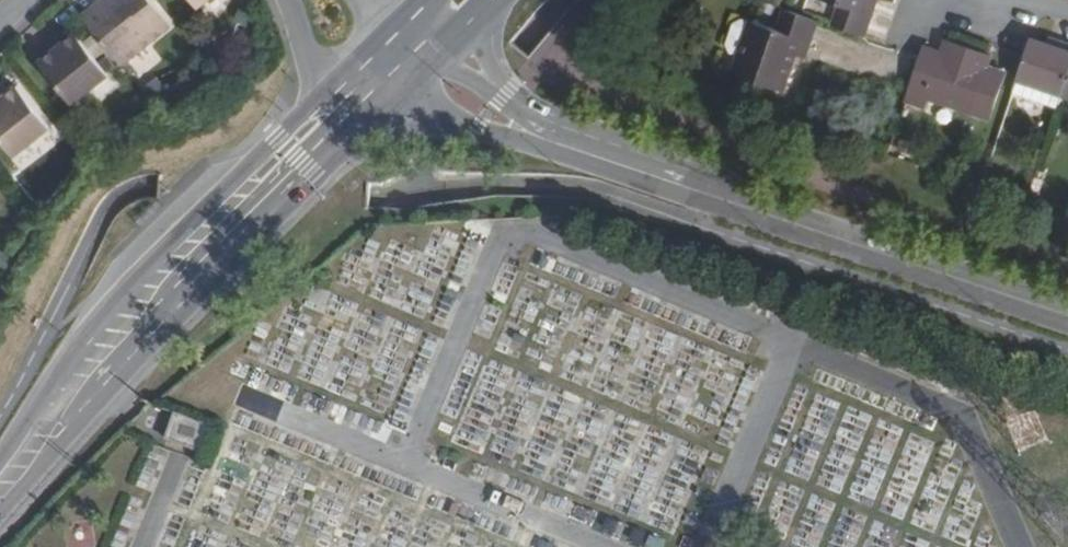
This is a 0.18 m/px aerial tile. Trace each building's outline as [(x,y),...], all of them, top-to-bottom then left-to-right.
[(118,61),(164,22),(146,0),(94,0),(79,12),(118,61)] [(823,23),(856,34),(867,0),(823,0),(829,2),(823,23)] [(812,20),(780,9),(774,29),(747,22),(729,76),(776,92),(788,55),(799,59),(812,20)] [(105,73),(73,32),(52,49),(49,45),(35,56),(71,100),(105,73)] [(1053,46),(1056,39),(1050,37),(1047,44),(1053,46)] [(1061,101),(1067,82),(1067,43),(1056,39),(1053,46),(1047,44),(1031,38),(1025,55),(1016,86),(1061,101)] [(948,54),(951,43),(945,41),(941,51),(948,54)] [(925,46),(907,102),(925,108),(928,100),(988,120),(1005,74),(986,67),(989,56),(951,43),(948,54),(941,51),(925,46)] [(15,86),(0,98),(0,137),(14,154),(48,126),(15,86)] [(12,269),(17,254),(0,249),(0,265),(12,269)] [(207,450),(216,427),(181,414),(172,438),(207,450)]
